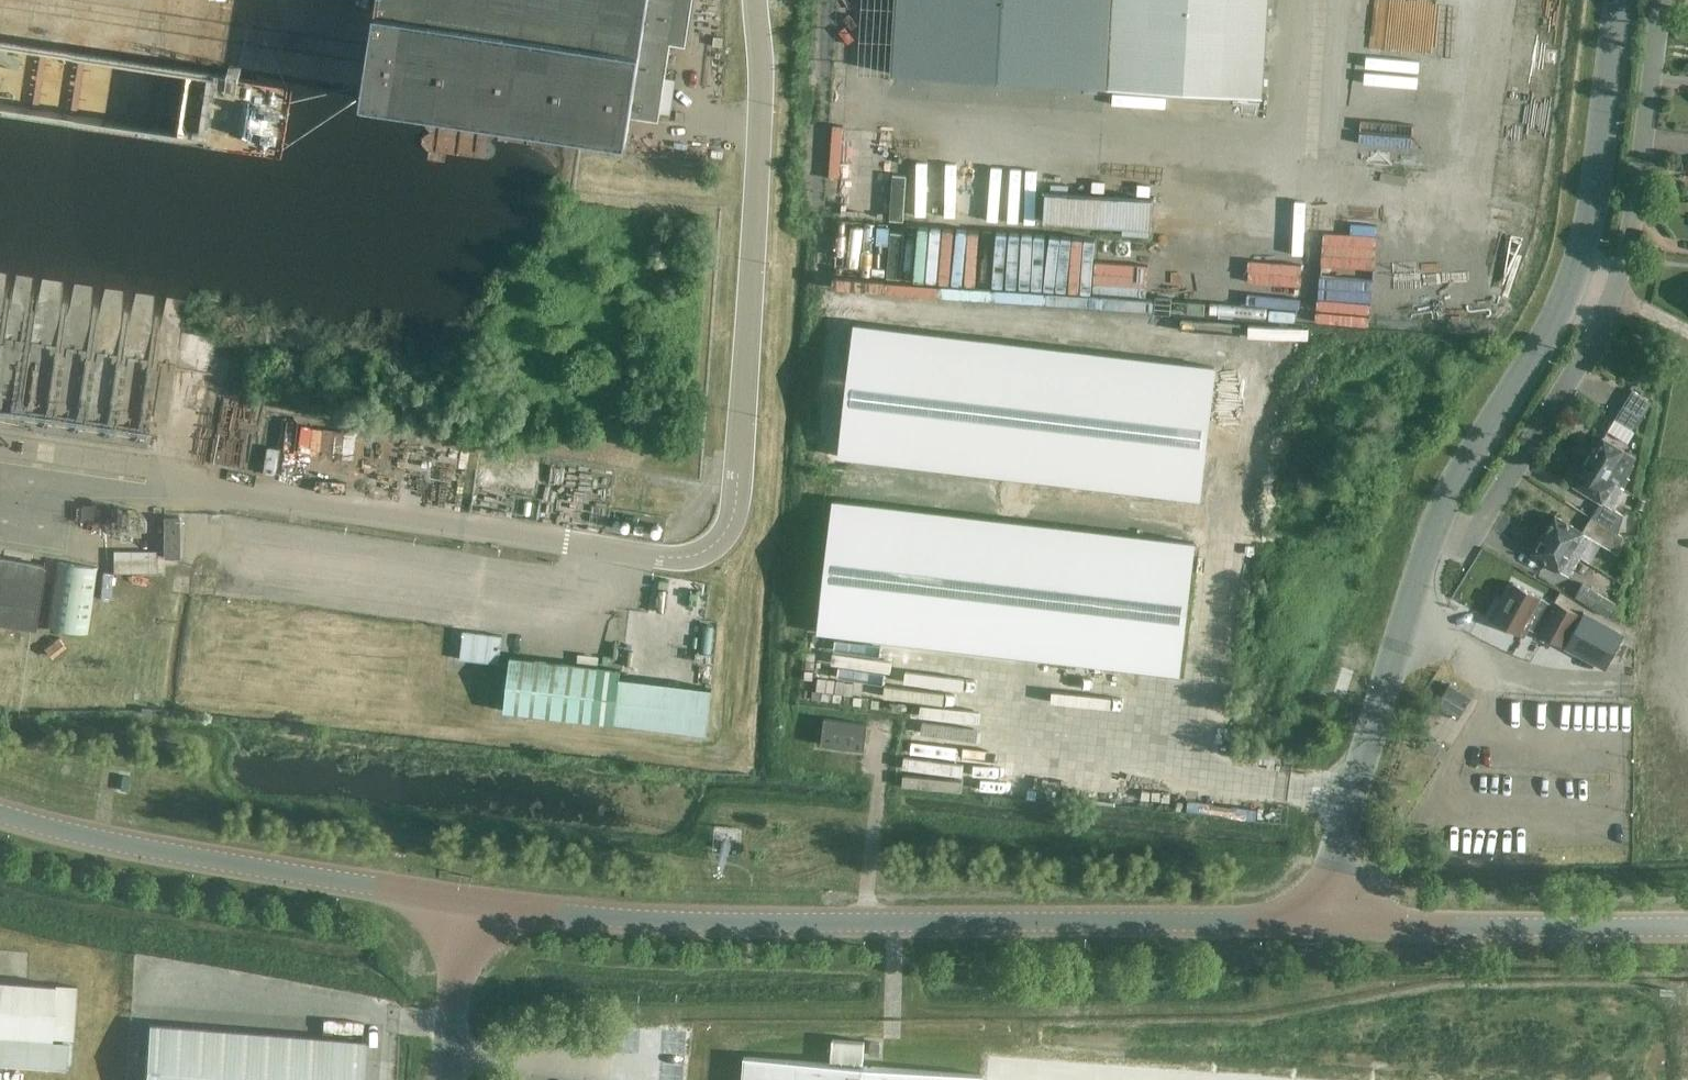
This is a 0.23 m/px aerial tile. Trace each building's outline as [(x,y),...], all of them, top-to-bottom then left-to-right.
[(133,29),(137,0),(91,0),(88,22),(133,29)] [(301,52),(309,6),(277,0),(267,0),(259,44),(301,52)] [(368,99),(628,139),(631,117),(659,121),(671,45),(686,47),(693,0),(383,0),(368,99)] [(1268,0),(897,0),(892,74),(1263,96),(1268,0)] [(847,130),(847,198),(896,198),(896,130),(847,130)] [(1123,235),(1151,236),(1153,199),(1046,193),(1044,221),(1123,226),(1123,235)] [(856,326),(841,459),(1199,500),(1215,368),(856,326)] [(1653,402),(1634,390),(1616,419),(1639,434),(1644,427),(1639,424),(1653,402)] [(364,452),(364,427),(310,425),(310,450),(364,452)] [(1621,486),(1635,463),(1634,462),(1637,458),(1604,438),(1587,465),(1615,483),(1621,486)] [(1621,486),(1615,483),(1587,465),(1574,486),(1602,503),(1593,518),(1618,534),(1624,516),(1612,508),(1624,488),(1621,486)] [(1639,498),(1636,507),(1643,510),(1646,501),(1639,498)] [(107,503),(97,501),(92,503),(92,506),(84,505),(82,521),(108,524),(110,507),(107,503)] [(835,501),(820,632),(1179,675),(1194,543),(835,501)] [(1623,537),(1618,534),(1593,518),(1583,533),(1555,515),(1543,535),(1579,557),(1591,538),(1618,554),(1623,537)] [(164,517),(165,557),(180,557),(179,517),(164,517)] [(1567,576),(1579,557),(1543,535),(1531,554),(1567,576)] [(0,559),(0,626),(41,632),(49,566),(0,559)] [(97,568),(62,563),(57,597),(51,628),(86,634),(97,568)] [(1613,601),(1601,593),(1584,583),(1575,597),(1608,617),(1616,603),(1613,601)] [(1556,602),(1554,606),(1514,584),(1502,605),(1498,603),(1490,620),(1524,638),(1529,629),(1563,648),(1580,616),(1556,602)] [(1625,634),(1584,612),(1565,649),(1605,671),(1625,634)] [(503,636),(464,631),(461,658),(499,663),(503,636)] [(504,711),(615,723),(621,677),(622,669),(511,656),(504,711)] [(1450,684),(1436,706),(1458,720),(1472,698),(1466,694),(1450,684)] [(868,724),(825,719),(821,744),(865,750),(868,724)] [(123,776),(121,790),(128,791),(130,777),(123,776)] [(77,987),(0,981),(0,1066),(68,1070),(70,1043),(51,1042),(51,1039),(73,1040),(77,987)] [(146,1069),(167,1070),(171,1026),(149,1024),(146,1069)] [(167,1070),(189,1072),(192,1028),(171,1026),(167,1070)] [(189,1072),(211,1074),(214,1029),(192,1028),(189,1072)] [(211,1074),(232,1075),(236,1031),(214,1029),(211,1074)] [(232,1075),(254,1077),(257,1033),(236,1031),(232,1075)] [(254,1077),(275,1079),(279,1035),(257,1033),(254,1077)] [(292,1079),(297,1079),(300,1036),(279,1035),(275,1079),(292,1079)] [(320,1060),(322,1038),(300,1036),(297,1079),(319,1079),(320,1060)] [(365,1041),(322,1038),(320,1060),(364,1063),(365,1041)] [(984,1073),(864,1064),(866,1042),(833,1040),(831,1064),(744,1057),(743,1079),(984,1079),(984,1073)] [(870,1055),(880,1055),(881,1044),(871,1043),(870,1055)] [(320,1060),(319,1079),(362,1079),(364,1063),(320,1060)] [(167,1070),(146,1069),(145,1079),(167,1079),(167,1070)] [(189,1072),(167,1070),(167,1079),(188,1079),(189,1072)] [(211,1074),(189,1072),(188,1079),(210,1079),(211,1074)]
